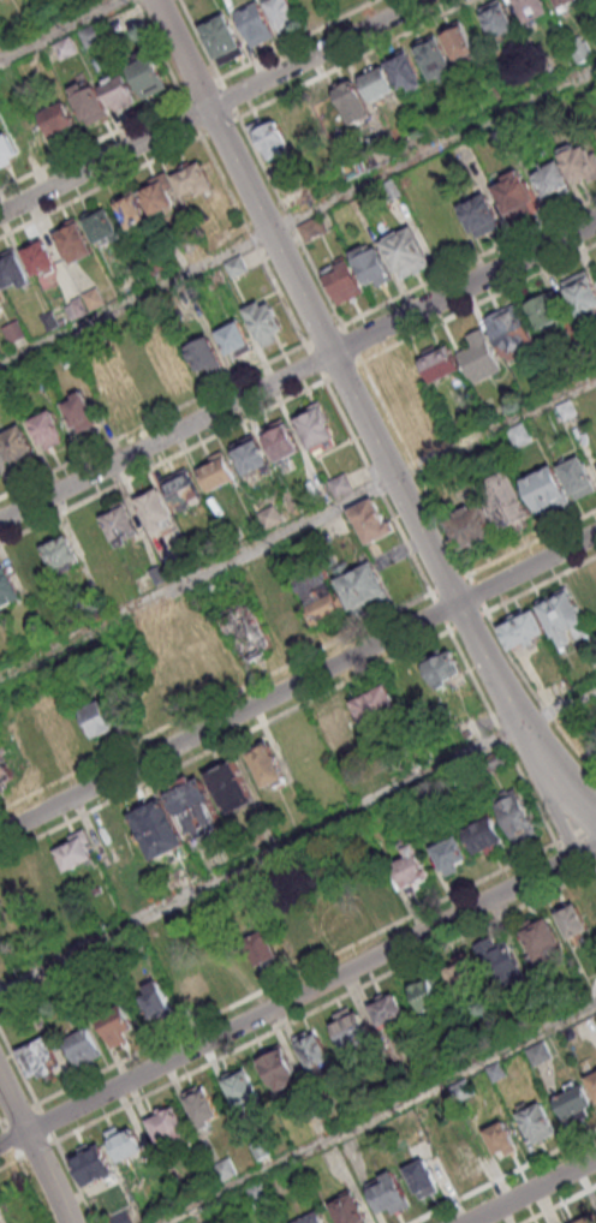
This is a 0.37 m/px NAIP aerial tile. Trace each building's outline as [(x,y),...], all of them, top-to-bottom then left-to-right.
[(234,11),(255,0),(258,0),(275,36),(252,47),(234,11)] [(278,31),(261,0),(289,0),(299,20),(278,31)] [(503,0),(496,0),(478,9),(494,40),(517,28),(503,0)] [(525,23),(514,0),(543,0),(549,11),(525,23)] [(580,0),(555,0),(560,11),(581,1),(580,0)] [(199,26),(226,13),(245,53),(219,66),(199,26)] [(78,31),(86,48),(105,39),(97,22),(78,31)] [(479,57),(463,22),(442,31),(457,67),(479,57)] [(413,43),(436,32),(454,68),(431,79),(413,43)] [(53,44),(60,59),(78,51),(70,35),(53,44)] [(386,60),(402,95),(425,84),(409,49),(386,60)] [(127,66),(151,54),(168,86),(143,99),(127,66)] [(394,96),(388,66),(361,72),(368,102),(394,96)] [(99,85),(124,73),(136,96),(111,108),(99,85)] [(375,116),(353,76),(332,88),(353,128),(375,116)] [(105,118),(95,79),(71,85),(81,124),(105,118)] [(343,126),(328,94),(304,105),(319,138),(343,126)] [(38,112),(64,100),(76,123),(50,136),(38,112)] [(266,162),(293,151),(279,118),(267,122),(265,117),(249,124),(266,162)] [(18,159),(8,132),(0,135),(0,166),(18,159)] [(544,199),(595,178),(595,153),(590,140),(559,153),(560,157),(531,168),(544,199)] [(215,187),(202,160),(172,174),(184,201),(215,187)] [(536,205),(523,170),(492,181),(505,216),(536,205)] [(152,217),(179,205),(164,173),(137,185),(152,217)] [(150,220),(134,189),(114,200),(129,231),(150,220)] [(502,226),(488,192),(459,204),(472,238),(502,226)] [(84,213),(93,246),(119,239),(110,206),(84,213)] [(330,230),(321,213),(297,225),(306,242),(330,230)] [(79,218),(54,230),(70,265),(95,253),(79,218)] [(398,280),(431,266),(414,224),(381,238),(398,280)] [(21,247),(36,280),(58,270),(44,237),(21,247)] [(366,289),(391,281),(378,241),(353,250),(366,289)] [(14,249),(0,256),(0,280),(7,294),(32,282),(14,249)] [(248,272),(242,254),(224,260),(230,278),(248,272)] [(321,269),(339,305),(365,292),(347,256),(321,269)] [(65,302),(70,317),(104,304),(98,289),(65,302)] [(562,319),(550,292),(526,303),(538,330),(562,319)] [(261,345),(287,333),(269,295),(243,308),(261,345)] [(486,317),(502,356),(534,342),(517,303),(486,317)] [(231,360),(254,347),(237,317),(214,330),(231,360)] [(1,326),(9,343),(25,336),(17,319),(1,326)] [(470,347),(458,352),(472,384),(502,372),(484,328),(465,336),(470,347)] [(210,331),(183,343),(198,376),(225,364),(210,331)] [(432,383),(461,370),(449,342),(419,355),(432,383)] [(99,421),(83,390),(60,402),(77,434),(99,421)] [(310,452),(339,440),(323,403),(294,415),(310,452)] [(28,421),(45,450),(68,437),(52,407),(28,421)] [(261,429),(277,462),(301,451),(286,417),(261,429)] [(11,467),(36,454),(20,423),(0,433),(0,445),(11,467)] [(507,432),(516,449),(533,440),(523,423),(507,432)] [(256,431),(229,444),(245,477),(272,464),(256,431)] [(209,492),(238,479),(225,450),(196,463),(209,492)] [(575,500),(595,489),(595,485),(579,454),(557,465),(575,500)] [(570,502),(554,464),(522,478),(538,516),(570,502)] [(205,498),(190,466),(162,479),(177,511),(205,498)] [(510,468),(478,483),(501,532),(533,517),(510,468)] [(327,481),(336,497),(353,488),(345,472),(327,481)] [(151,533),(175,522),(159,486),(135,496),(151,533)] [(396,532),(379,495),(349,509),(365,545),(396,532)] [(140,528),(120,501),(97,517),(118,544),(140,528)] [(497,534),(482,501),(445,517),(460,551),(497,534)] [(283,521),(275,503),(256,512),(265,530),(283,521)] [(54,571),(80,559),(67,530),(40,542),(54,571)] [(11,557),(27,592),(43,585),(38,574),(47,570),(35,546),(11,557)] [(21,598),(5,559),(0,561),(0,607),(21,598)] [(390,596),(376,560),(330,578),(325,567),(294,579),(313,627),(390,596)] [(590,636),(570,586),(536,600),(556,650),(590,636)] [(238,663),(272,648),(252,601),(217,617),(238,663)] [(532,605),(496,622),(510,651),(546,633),(532,605)] [(433,688),(463,677),(452,648),(422,659),(433,688)] [(176,679),(189,679),(189,666),(176,666),(176,679)] [(363,726),(401,707),(388,681),(350,700),(363,726)] [(78,709),(94,740),(118,729),(102,697),(78,709)] [(246,752),(265,792),(289,781),(270,740),(246,752)] [(256,801),(235,759),(206,773),(226,815),(256,801)] [(150,863),(188,846),(185,840),(222,824),(200,771),(162,788),(163,791),(126,807),(150,863)] [(516,844),(538,833),(515,786),(492,798),(516,844)] [(464,830),(478,858),(506,844),(491,816),(464,830)] [(97,860),(88,831),(54,841),(62,870),(97,860)] [(399,838),(407,857),(392,863),(404,890),(431,879),(411,832),(399,838)] [(472,863),(459,835),(431,847),(444,876),(472,863)] [(396,901),(383,871),(360,882),(373,912),(396,901)] [(555,913),(568,940),(590,930),(577,903),(555,913)] [(535,963),(564,950),(549,918),(520,931),(535,963)] [(258,968),(280,958),(267,927),(245,937),(258,968)] [(505,933),(479,944),(499,992),(525,981),(505,933)] [(458,998),(484,986),(470,956),(444,968),(458,998)] [(185,1004),(211,992),(202,972),(176,985),(185,1004)] [(408,986),(419,1012),(444,1001),(433,975),(408,986)] [(136,990),(151,1020),(172,1009),(157,979),(136,990)] [(369,1005),(380,1028),(405,1015),(394,992),(369,1005)] [(341,1049),(370,1039),(358,1004),(329,1015),(341,1049)] [(99,1020),(112,1046),(139,1032),(126,1006),(99,1020)] [(77,1068),(103,1054),(88,1025),(62,1038),(77,1068)] [(313,1078),(335,1067),(315,1027),(293,1037),(313,1078)] [(17,1047),(29,1081),(60,1070),(48,1036),(17,1047)] [(524,1049),(542,1039),(550,1056),(532,1066),(524,1049)] [(281,1043),(255,1056),(275,1093),(300,1080),(281,1043)] [(487,1066),(494,1081),(506,1075),(499,1061),(487,1066)] [(220,1077),(238,1112),(263,1099),(246,1065),(220,1077)] [(586,1078),(595,1073),(595,1098),(586,1078)] [(453,1085),(466,1078),(476,1094),(463,1102),(453,1085)] [(553,1097),(562,1118),(572,1114),(574,1121),(588,1115),(585,1109),(592,1105),(582,1084),(577,1086),(574,1079),(565,1084),(567,1091),(553,1097)] [(182,1094),(200,1129),(222,1117),(204,1082),(182,1094)] [(515,1114),(519,1112),(517,1106),(525,1102),(529,1106),(542,1100),(558,1132),(531,1145),(515,1114)] [(145,1116),(156,1147),(189,1136),(178,1105),(145,1116)] [(482,1130),(503,1120),(518,1149),(501,1157),(499,1152),(494,1155),(482,1130)] [(117,1162),(142,1156),(135,1125),(110,1131),(117,1162)] [(69,1156),(84,1187),(114,1173),(99,1142),(69,1156)] [(213,1166),(222,1182),(238,1174),(229,1157),(213,1166)] [(403,1168),(415,1193),(418,1192),(421,1198),(436,1191),(434,1185),(437,1183),(425,1157),(403,1168)] [(366,1187),(379,1212),(389,1207),(393,1215),(412,1205),(393,1167),(376,1175),(379,1181),(366,1187)] [(246,1191),(255,1206),(272,1198),(263,1182),(246,1191)] [(340,1222),(368,1222),(366,1221),(369,1219),(356,1192),(352,1192),(351,1188),(341,1192),(344,1197),(330,1203),(340,1222)] [(317,1210),(324,1222),(291,1222),(317,1210)] [(594,1212),(595,1217),(595,1222),(571,1222),(594,1212)] [(127,1213),(112,1222),(134,1222),(127,1213)]
